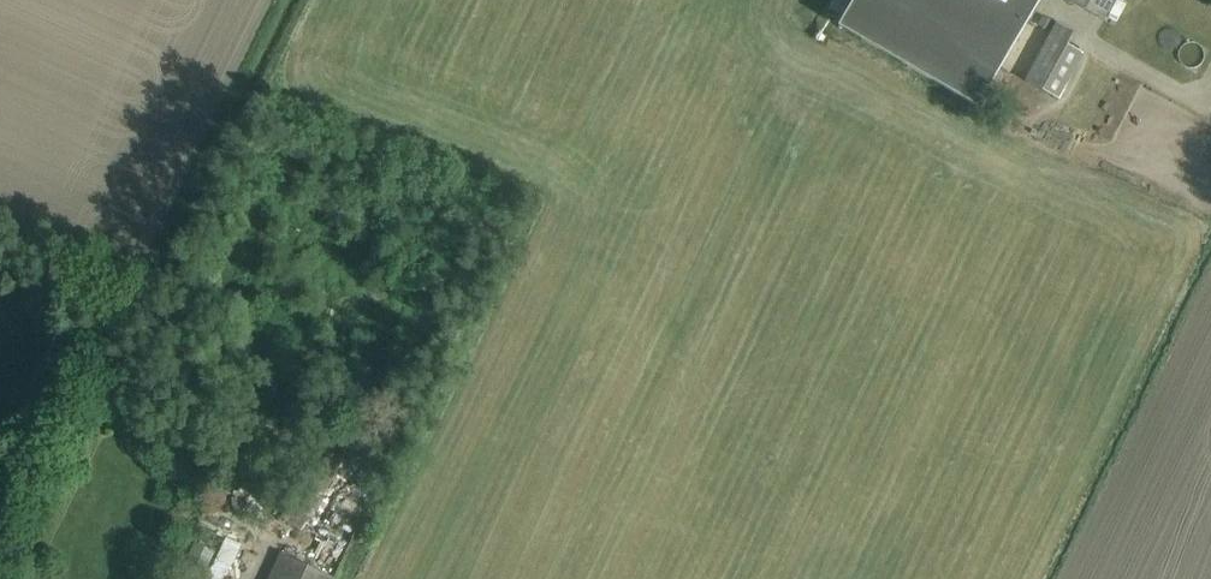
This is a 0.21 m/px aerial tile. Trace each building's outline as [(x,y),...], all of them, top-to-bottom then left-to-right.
[(843,30),(984,107),(1042,0),(860,0),(843,30)] [(1103,18),(1112,0),(1069,0),(1103,18)] [(1043,15),(1038,24),(1050,30),(1054,21),(1043,15)] [(215,550),(195,541),(184,565),(204,574),(215,550)] [(282,553),(270,578),(333,578),(334,578),(282,553)]
